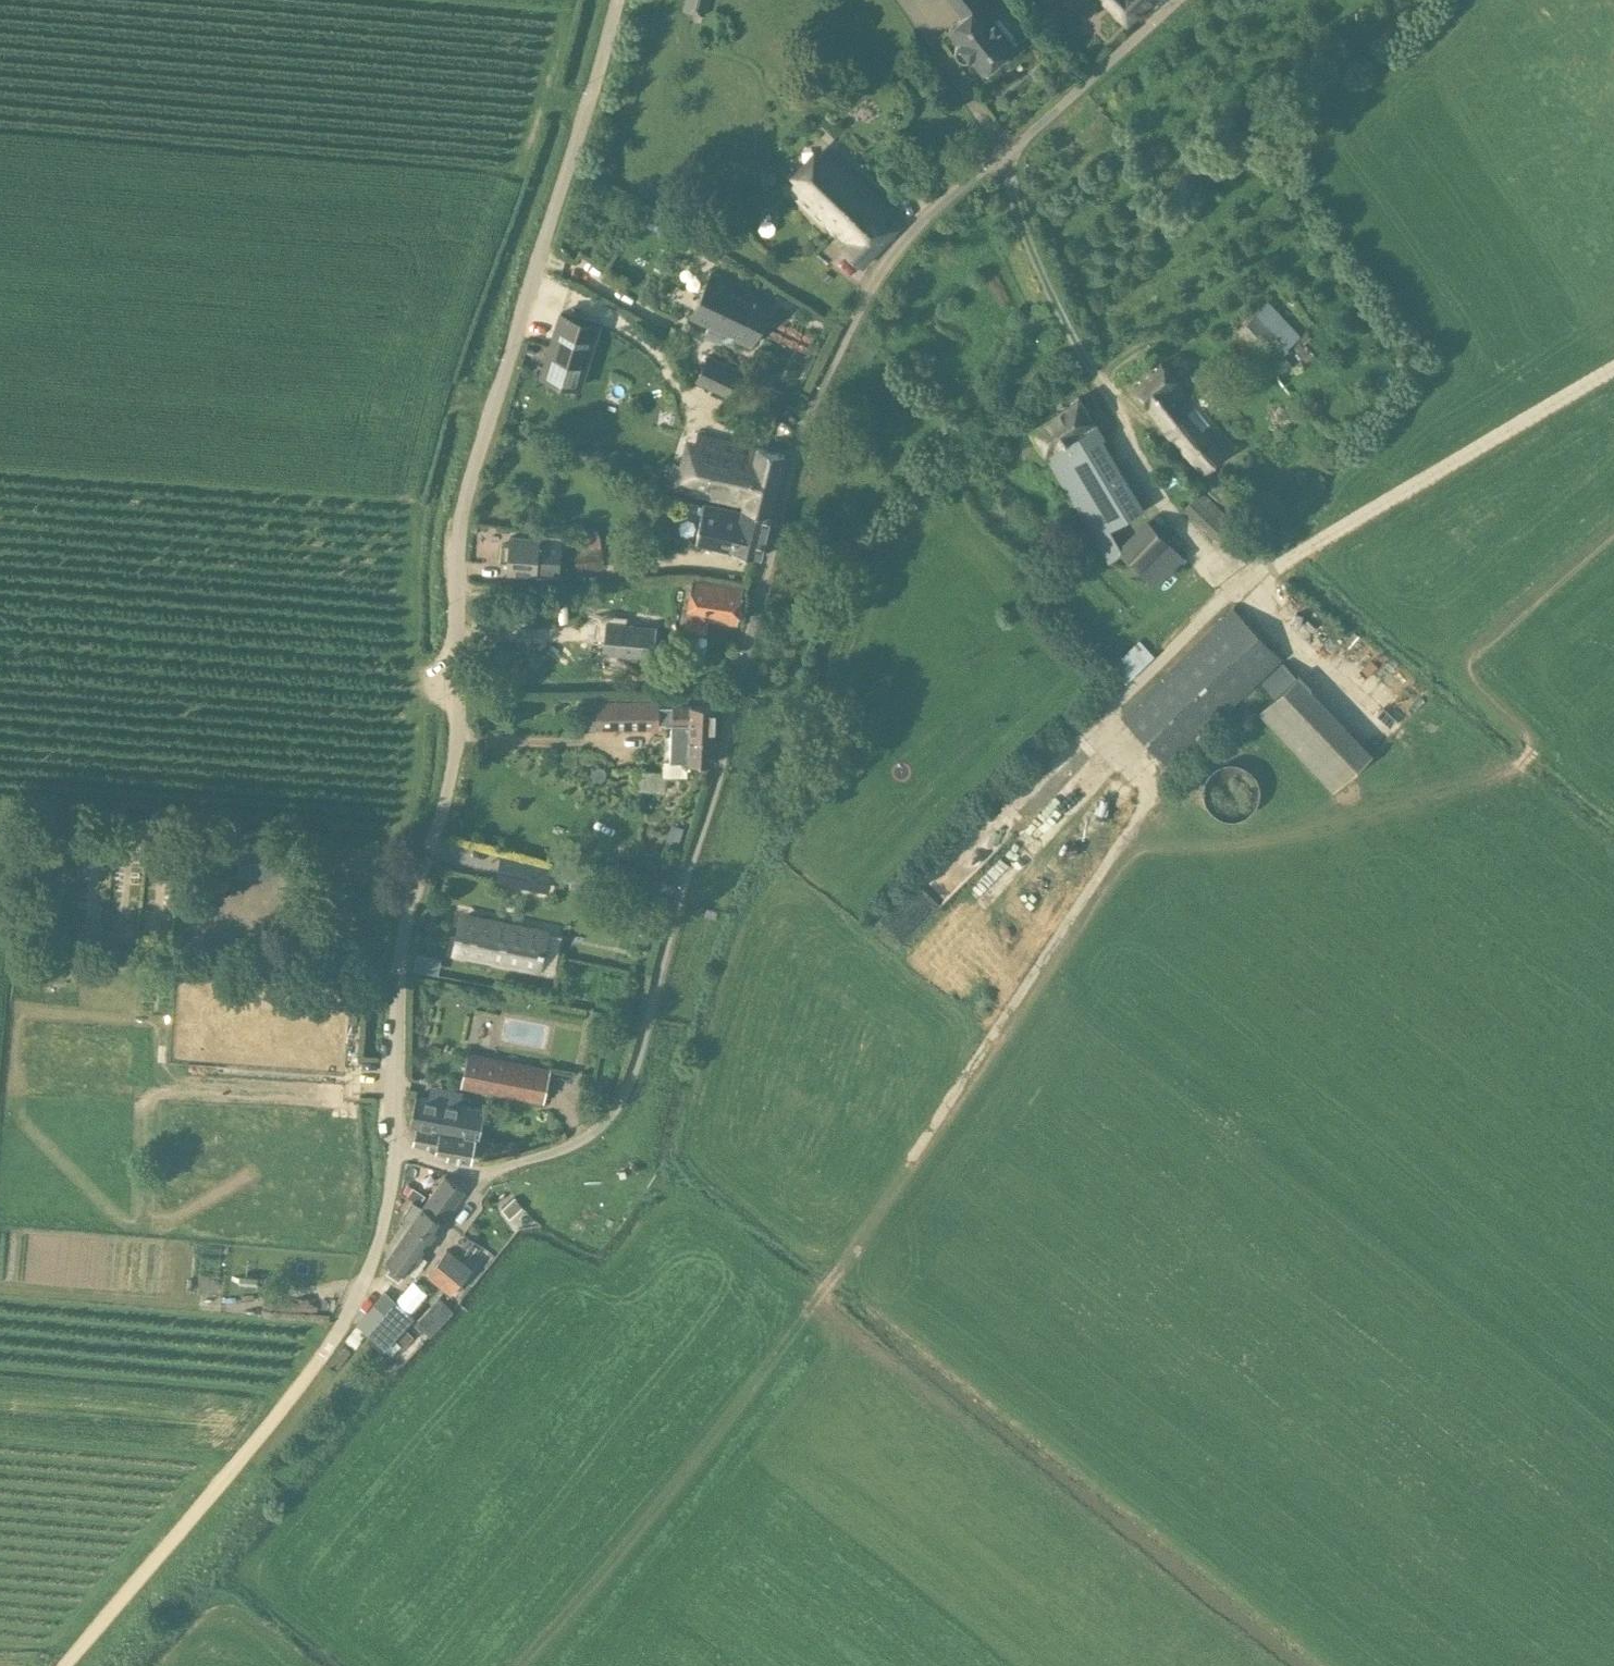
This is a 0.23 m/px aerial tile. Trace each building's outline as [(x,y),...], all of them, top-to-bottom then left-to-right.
[(710,0),(686,0),(683,10),(706,16),(710,0)] [(959,45),(956,48),(955,53),(957,58),(962,61),(967,62),(971,60),(973,58),(984,72),(1015,48),(992,19),(998,15),(986,0),(949,0),(964,18),(949,29),(960,43),(959,45)] [(1125,18),(1143,0),(1107,0),(1125,18)] [(842,248),(861,267),(903,225),(902,224),(904,221),(833,152),(793,193),(834,234),(839,229),(850,240),(842,248)] [(713,274),(692,317),(751,345),(771,301),(713,274)] [(1268,300),(1234,333),(1232,346),(1238,353),(1245,356),(1257,355),(1264,350),(1275,362),(1288,350),(1286,348),(1301,336),(1268,300)] [(582,389),(603,323),(560,310),(540,376),(582,389)] [(708,355),(697,379),(726,393),(737,370),(708,355)] [(1146,404),(1155,415),(1205,471),(1234,446),(1188,392),(1187,393),(1177,382),(1178,382),(1161,363),(1133,387),(1146,404)] [(1045,452),(1047,456),(1109,561),(1123,553),(1138,568),(1168,540),(1147,518),(1119,545),(1109,527),(1143,507),(1093,422),(1078,399),(1030,430),(1045,452)] [(690,491),(744,504),(743,508),(771,514),(786,455),(759,448),(759,449),(704,435),(690,491)] [(1204,486),(1229,509),(1243,494),(1228,479),(1221,486),(1213,478),(1204,486)] [(1237,522),(1202,488),(1185,506),(1219,540),(1237,522)] [(696,542),(733,548),(762,555),(771,514),(743,508),(742,511),(728,507),(729,504),(706,499),(706,503),(703,502),(696,542)] [(606,568),(599,526),(566,531),(573,573),(606,568)] [(509,570),(537,572),(537,567),(550,568),(549,573),(561,574),(564,538),(552,537),(552,542),(539,541),(540,538),(511,536),(511,545),(502,544),(501,561),(509,561),(509,570)] [(690,615),(688,615),(685,632),(706,636),(709,618),(737,622),(742,587),(695,580),(690,615)] [(1233,607),(1120,716),(1170,768),(1284,660),(1233,607)] [(657,624),(616,619),(612,656),(639,660),(640,650),(653,651),(657,624)] [(1140,639),(1112,667),(1127,683),(1155,655),(1140,639)] [(1258,712),(1333,791),(1373,753),(1298,674),(1258,712)] [(660,697),(660,701),(660,722),(665,722),(665,724),(672,724),(671,761),(664,761),(663,775),(687,776),(688,762),(713,763),(715,763),(718,705),(716,705),(690,704),(690,705),(674,704),(674,697),(660,697)] [(660,701),(599,699),(597,727),(659,730),(660,722),(660,701)] [(1203,791),(1203,794),(1204,796),(1204,799),(1205,801),(1206,803),(1207,806),(1209,808),(1210,809),(1212,811),(1214,813),(1216,814),(1218,816),(1220,817),(1223,818),(1225,818),(1228,819),(1230,819),(1233,819),(1235,819),(1238,818),(1240,818),(1242,817),(1245,816),(1247,814),(1249,813),(1251,811),(1253,810),(1254,808),(1256,806),(1257,803),(1258,801),(1259,799),(1259,796),(1260,794),(1260,792),(1260,789),(1260,787),(1259,784),(1259,782),(1258,780),(1257,777),(1255,775),(1254,773),(1252,771),(1251,770),(1249,768),(1247,767),(1245,765),(1242,764),(1240,764),(1238,763),(1235,762),(1233,762),(1228,762),(1226,763),(1223,763),(1221,764),(1219,765),(1214,768),(1213,769),(1211,771),(1209,773),(1208,775),(1207,777),(1205,779),(1205,782),(1204,784),(1203,786),(1203,789),(1203,791)] [(541,947),(459,930),(452,965),(452,966),(534,983),(541,947)] [(543,1102),(550,1069),(470,1053),(463,1086),(543,1102)] [(411,1124),(440,1130),(480,1138),(486,1109),(417,1096),(411,1124)] [(475,1139),(419,1128),(416,1143),(452,1150),(450,1157),(470,1161),(475,1139)] [(413,1221),(433,1236),(465,1190),(445,1176),(424,1207),(419,1204),(424,1197),(415,1191),(410,1198),(413,1200),(404,1214),(414,1221),(413,1221)] [(433,1236),(413,1221),(394,1249),(397,1251),(391,1261),(393,1263),(387,1270),(400,1279),(413,1263),(433,1236)] [(465,1236),(456,1249),(471,1260),(481,1248),(465,1236)] [(452,1293),(471,1266),(447,1248),(427,1275),(452,1293)] [(385,1289),(358,1323),(390,1348),(417,1314),(385,1289)] [(440,1296),(416,1321),(431,1335),(454,1310),(440,1296)]
